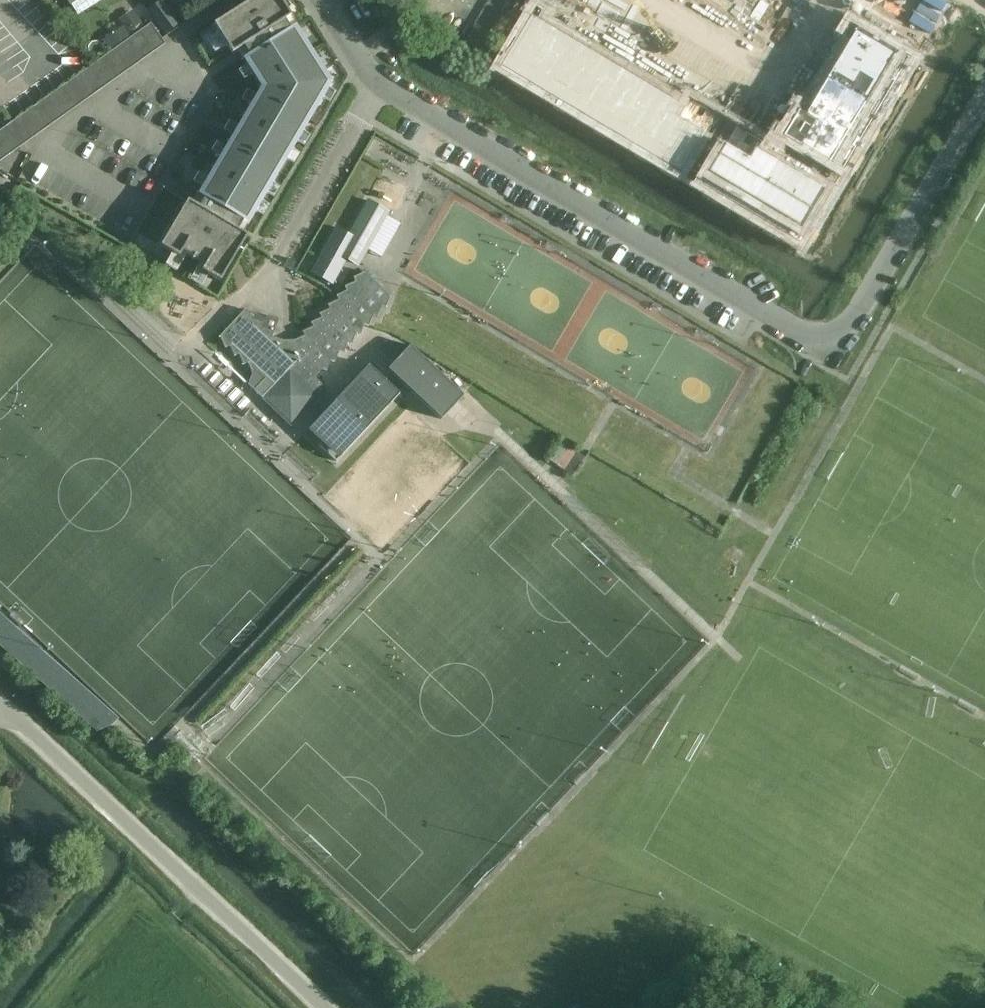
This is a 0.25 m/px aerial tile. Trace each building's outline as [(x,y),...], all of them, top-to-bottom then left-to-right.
[(146,9),(165,35),(180,24),(162,0),(159,0),(146,9)] [(325,83),(285,20),(290,16),(280,0),(251,0),(213,24),(232,53),(241,47),(267,88),(202,197),(204,198),(199,207),(187,200),(160,246),(179,257),(182,251),(193,257),(192,259),(193,260),(194,258),(205,265),(201,270),(220,281),(247,236),(242,232),(255,210),(251,208),(259,195),(260,196),(261,195),(259,194),(267,181),(271,183),(285,159),(282,157),(289,144),(291,145),(292,143),(290,142),(298,130),(301,132),(316,107),(312,105),(325,83)] [(167,2),(181,22),(189,16),(177,0),(170,0),(167,2)] [(189,5),(198,9),(205,3),(205,0),(189,0),(189,5)] [(769,30),(787,0),(717,0),(769,30)] [(133,10),(119,21),(128,34),(143,23),(133,10)] [(534,16),(504,68),(803,245),(833,193),(846,171),(847,171),(880,115),(913,59),(862,28),(861,29),(854,25),(847,37),(854,41),(810,115),(803,111),(786,138),(794,143),(782,163),(762,151),(766,144),(740,128),(751,110),(731,98),(720,116),(694,100),(689,108),(547,24),(551,17),(540,10),(535,17),(534,16)] [(161,38),(151,24),(92,65),(14,120),(0,130),(0,160),(164,43),(161,38)] [(477,24),(463,50),(485,62),(500,36),(477,24)] [(337,227),(312,272),(332,284),(347,258),(359,265),(388,212),(367,201),(349,234),(337,227)] [(0,210),(0,217),(4,220),(13,210),(6,204),(0,210)] [(295,262),(288,258),(284,265),(291,269),(295,262)] [(365,272),(364,272),(353,277),(355,282),(344,286),(346,291),(336,296),(338,300),(328,304),(329,309),(319,313),(321,318),(311,322),(313,327),(302,331),(304,336),(294,340),(296,345),(289,353),(281,345),(283,341),(272,336),(274,332),(263,328),(265,323),(254,319),(256,315),(244,310),(220,336),(225,348),(230,346),(234,356),(239,354),(243,365),(247,363),(252,373),(256,371),(264,379),(254,389),(291,424),(325,387),(314,377),(322,369),(326,371),(330,360),(335,362),(339,351),(343,353),(347,342),(352,344),(356,334),(360,335),(364,324),(368,326),(373,315),(377,317),(381,307),(385,308),(390,296),(365,272)] [(393,363),(387,368),(441,419),(463,396),(410,345),(393,363)] [(308,430),(321,442),(319,445),(336,461),(399,394),(370,365),(308,430)] [(566,471),(577,477),(588,457),(570,446),(558,466),(566,471)] [(119,721),(0,614),(0,647),(97,734),(119,721)]
